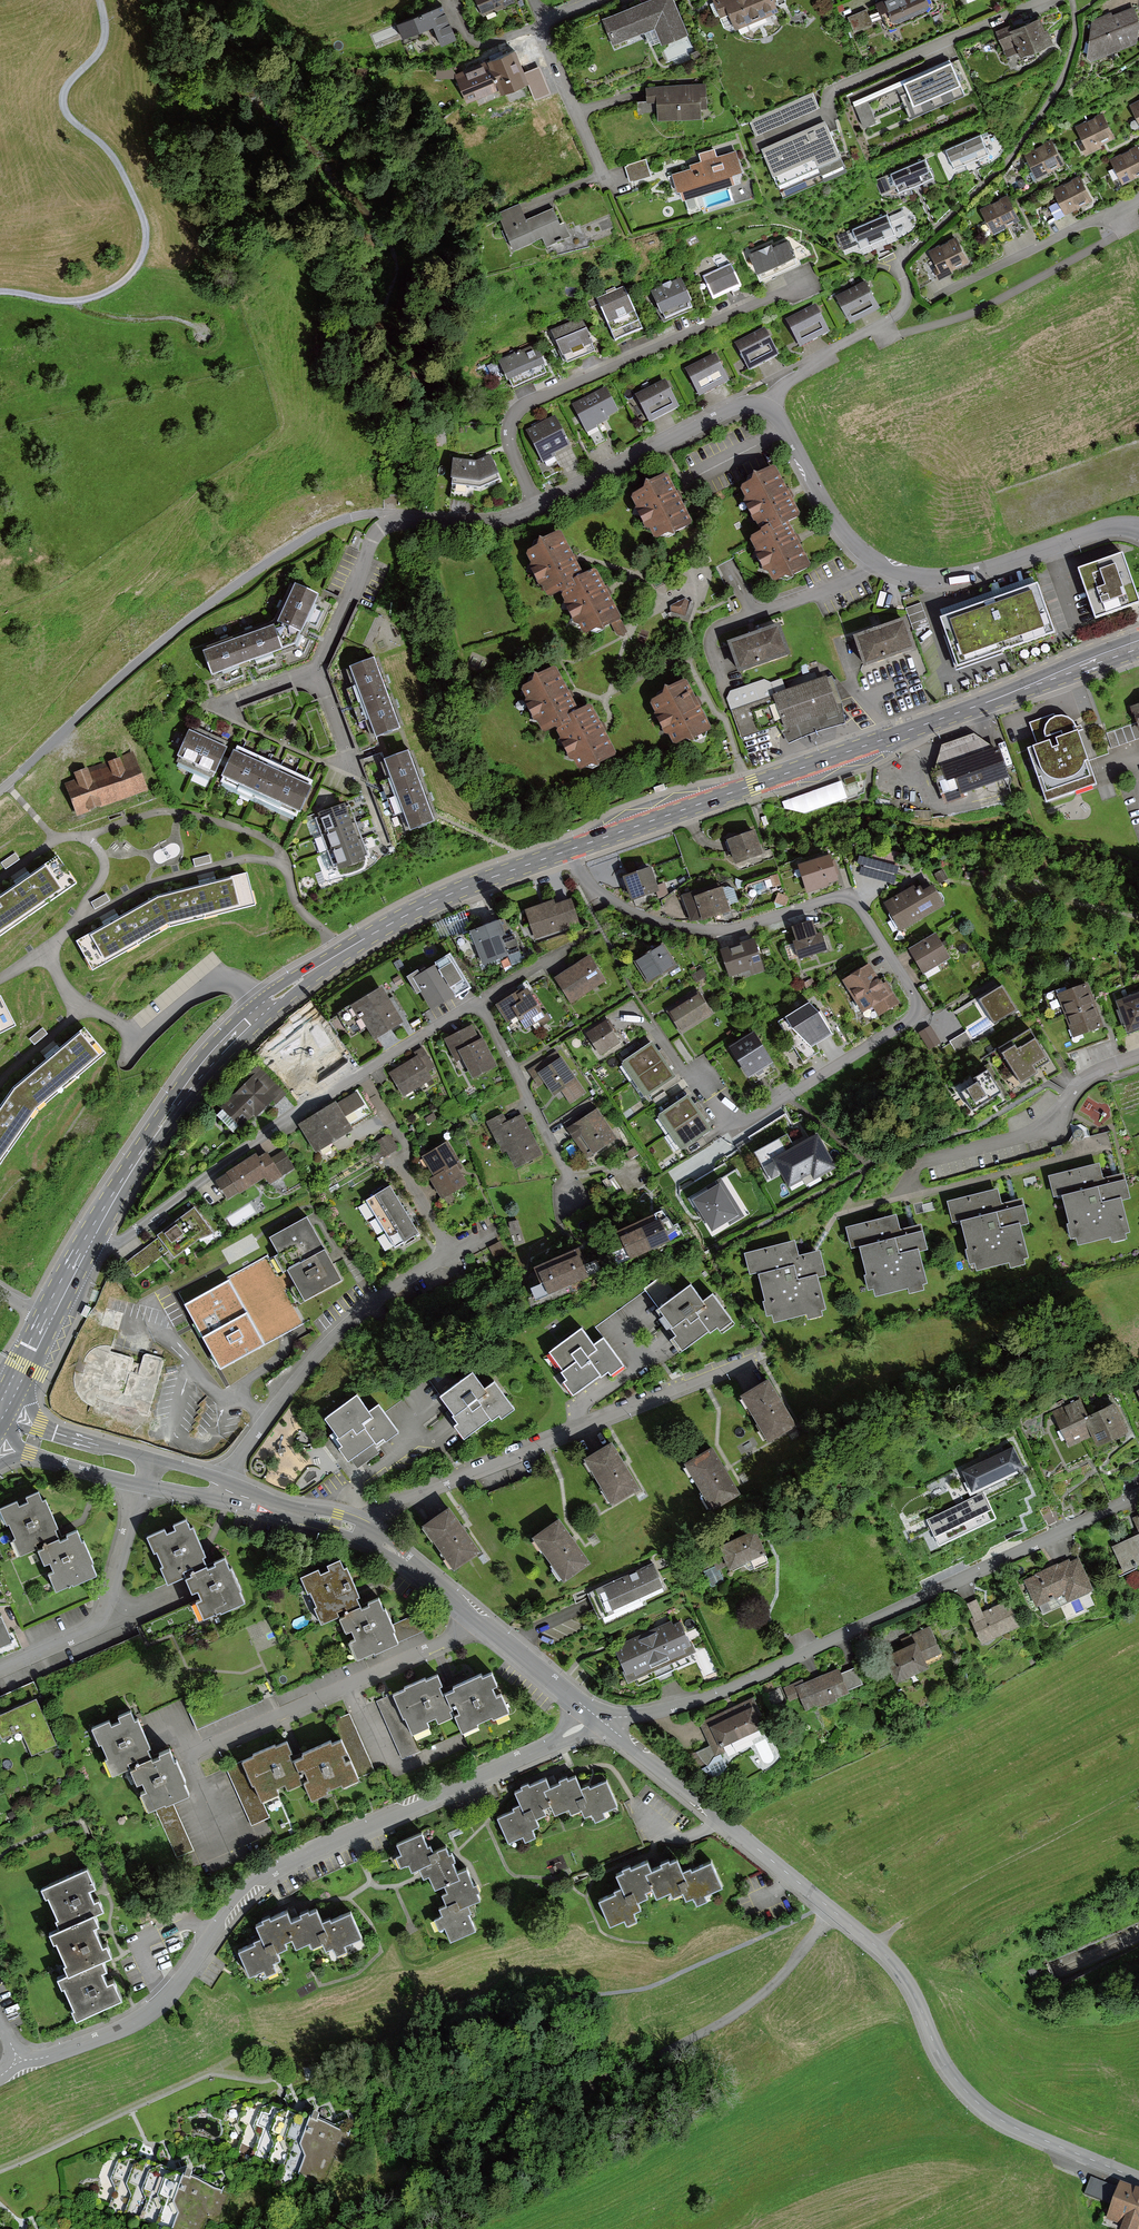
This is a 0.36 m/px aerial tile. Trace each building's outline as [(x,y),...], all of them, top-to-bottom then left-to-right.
[(483,15),(516,1),(515,0),(476,0),(483,15)] [(602,20),(613,45),(656,27),(662,42),(688,32),(675,0),(650,0),(602,20)] [(723,16),(729,13),(736,28),(781,9),(777,0),(778,0),(716,0),(723,16)] [(877,3),(881,12),(886,10),(893,26),(937,7),(934,0),(885,0),(877,3)] [(440,4),(399,22),(404,34),(434,21),(443,42),(454,37),(440,4)] [(1094,20),(1092,59),(1138,40),(1138,28),(1138,27),(1138,12),(1136,4),(1094,20)] [(1012,26),(999,32),(1010,55),(1023,49),(1026,55),(1057,40),(1044,15),(1014,30),(1012,26)] [(528,82),(515,51),(456,76),(468,102),(500,89),(502,93),(528,82)] [(964,91),(951,60),(850,103),(863,134),(964,91)] [(704,83),(647,87),(648,102),(657,102),(658,120),(700,117),(700,107),(706,107),(704,83)] [(756,133),(820,110),(815,96),(751,120),(756,133)] [(1104,113),(1077,126),(1085,142),(1083,143),(1087,152),(1102,144),(1100,139),(1114,132),(1104,113)] [(753,148),(774,197),(836,170),(815,122),(753,148)] [(989,153),(982,135),(946,150),(954,168),(989,153)] [(1052,138),(1024,153),(1036,177),(1064,162),(1052,138)] [(1112,159),(1124,181),(1138,173),(1138,146),(1138,145),(1112,159)] [(742,170),(735,151),(689,165),(690,169),(670,175),(678,199),(734,182),(731,174),(742,170)] [(934,181),(925,159),(876,179),(883,196),(898,190),(900,196),(934,181)] [(630,182),(651,176),(647,160),(626,166),(630,182)] [(1092,197),(1081,176),(1055,190),(1066,211),(1092,197)] [(1008,194),(981,207),(993,230),(1019,217),(1008,194)] [(519,204),(498,212),(512,248),(543,236),(545,242),(564,235),(554,209),(525,220),(519,204)] [(897,235),(887,213),(839,234),(846,250),(860,244),(863,250),(897,235)] [(955,236),(927,250),(940,275),(968,261),(955,236)] [(758,270),(796,254),(790,239),(773,246),(772,243),(750,252),(758,270)] [(730,265),(703,277),(713,298),(740,286),(730,265)] [(880,304),(866,279),(837,294),(851,320),(880,304)] [(680,281),(652,293),(664,322),(693,309),(680,281)] [(623,288),(599,299),(617,339),(641,328),(623,288)] [(830,331),(816,305),(787,321),(801,346),(830,331)] [(581,320),(552,333),(565,364),(594,351),(581,320)] [(779,354),(765,328),(736,343),(750,369),(779,354)] [(537,346),(498,363),(510,391),(549,374),(537,346)] [(729,380),(715,354),(686,369),(700,395),(729,380)] [(677,407),(663,381),(635,396),(649,422),(677,407)] [(616,413),(605,389),(571,404),(583,429),(616,413)] [(569,446),(554,417),(527,431),(542,460),(569,446)] [(476,463),(450,460),(447,498),(473,501),(475,485),(496,476),(489,455),(476,463)] [(772,532),(785,524),(799,517),(775,472),(742,490),(764,531),(770,528),(772,532)] [(691,526),(665,478),(630,497),(655,545),(691,526)] [(808,567),(785,524),(772,532),(770,528),(764,531),(751,538),(776,584),(808,567)] [(573,583),(581,579),(559,536),(528,553),(551,598),(563,592),(574,586),(573,583)] [(1122,556),(1077,571),(1094,620),(1138,605),(1122,556)] [(593,573),(581,579),(573,583),(574,586),(563,592),(586,636),(617,620),(593,573)] [(207,649),(217,675),(288,651),(299,644),(323,596),(300,585),(282,624),(207,649)] [(938,621),(957,670),(1053,634),(1034,585),(938,621)] [(684,598),(670,605),(671,616),(688,621),(694,605),(684,598)] [(916,632),(930,627),(921,605),(908,610),(916,632)] [(618,637),(627,633),(621,619),(612,624),(618,637)] [(904,622),(854,640),(864,670),(914,653),(904,622)] [(778,628),(726,646),(737,676),(789,658),(778,628)] [(404,726),(378,658),(351,669),(357,686),(349,689),(362,723),(370,720),(377,737),(404,726)] [(546,733),(561,726),(570,722),(568,718),(577,714),(556,672),(524,688),(546,733)] [(826,679),(773,698),(783,725),(786,734),(839,715),(826,679)] [(783,725),(773,698),(768,683),(762,681),(730,692),(726,700),(740,739),(783,725)] [(685,687),(648,705),(673,752),(709,733),(685,687)] [(1130,708),(1138,735),(1138,705),(1130,708)] [(570,722),(561,726),(581,768),(612,754),(590,708),(577,714),(568,718),(570,722)] [(1038,746),(1028,750),(1047,803),(1097,784),(1075,725),(1072,720),(1068,718),(1062,717),(1055,718),(1054,715),(1030,724),(1038,746)] [(178,760),(195,768),(208,741),(190,733),(178,760)] [(942,747),(934,775),(942,772),(941,769),(994,750),(973,736),(942,747)] [(195,768),(213,776),(226,748),(208,741),(195,768)] [(994,750),(941,769),(942,772),(934,775),(944,802),(957,797),(1008,779),(997,749),(994,750)] [(259,765),(233,753),(222,776),(248,788),(259,765)] [(440,820),(415,753),(376,766),(397,814),(404,814),(409,833),(416,831),(440,820)] [(78,814),(147,789),(134,755),(65,780),(78,814)] [(284,777),(259,765),(248,788),(273,801),(284,777)] [(310,789),(284,777),(273,801),(299,813),(310,789)] [(842,781),(783,802),(789,819),(848,798),(842,781)] [(351,825),(345,809),(314,820),(320,836),(351,825)] [(357,842),(351,825),(320,836),(326,853),(357,842)] [(755,833),(729,842),(736,863),(762,854),(755,833)] [(363,859),(357,842),(326,853),(332,870),(363,859)] [(834,852),(801,863),(810,889),(843,878),(834,852)] [(857,863),(862,865),(859,873),(894,885),(900,867),(860,854),(857,863)] [(0,936),(76,882),(58,855),(0,897),(0,936)] [(651,867),(623,876),(631,900),(660,891),(651,867)] [(158,896),(76,941),(93,970),(169,926),(255,905),(248,872),(158,896)] [(918,885),(886,901),(900,929),(950,904),(939,883),(927,889),(925,884),(919,887),(918,885)] [(700,887),(683,894),(693,922),(735,909),(725,885),(702,892),(700,887)] [(527,911),(537,937),(581,922),(573,900),(558,905),(556,901),(527,911)] [(812,919),(792,926),(796,940),(793,941),(799,959),(828,950),(822,932),(817,933),(812,919)] [(503,920),(473,931),(486,965),(515,954),(503,920)] [(953,956),(939,933),(912,949),(925,972),(953,956)] [(720,949),(730,977),(750,970),(751,975),(765,970),(753,938),(720,949)] [(664,942),(636,960),(650,981),(677,963),(664,942)] [(609,976),(593,955),(561,977),(576,999),(609,976)] [(418,970),(407,977),(417,992),(421,989),(433,1009),(469,988),(451,957),(421,975),(418,970)] [(869,962),(841,979),(862,1012),(872,1006),(878,1016),(899,1003),(884,977),(879,979),(869,962)] [(1017,1009),(1002,985),(979,999),(994,1023),(1017,1009)] [(1061,995),(1068,1015),(1094,1006),(1087,986),(1061,995)] [(530,987),(499,1006),(508,1021),(521,1014),(528,1027),(547,1016),(530,987)] [(404,1021),(383,989),(358,1005),(379,1037),(404,1021)] [(713,1013),(701,993),(671,1012),(683,1031),(713,1013)] [(1116,1002),(1128,1034),(1138,1030),(1138,997),(1138,994),(1116,1002)] [(15,1025),(0,996),(0,1033),(15,1025)] [(779,1022),(803,1062),(819,1052),(817,1044),(832,1035),(819,1014),(809,1004),(779,1022)] [(1068,1015),(1075,1035),(1101,1026),(1094,1006),(1068,1015)] [(609,1020),(590,1032),(604,1053),(623,1040),(617,1032),(609,1020)] [(499,1065),(477,1025),(448,1041),(460,1063),(466,1060),(475,1077),(499,1065)] [(919,1033),(930,1050),(941,1043),(931,1026),(919,1033)] [(84,1027),(15,1088),(0,1108),(0,1164),(38,1107),(106,1052),(84,1027)] [(1000,1049),(1009,1065),(1040,1046),(1030,1031),(1000,1049)] [(306,1033),(283,1049),(307,1084),(330,1068),(325,1061),(337,1052),(327,1038),(315,1046),(306,1033)] [(754,1036),(732,1050),(749,1077),(771,1064),(754,1036)] [(652,1045),(625,1063),(637,1079),(663,1061),(652,1045)] [(1040,1046),(1009,1065),(1021,1084),(1039,1073),(1037,1070),(1050,1063),(1040,1046)] [(271,1059),(283,1055),(281,1048),(269,1051),(271,1059)] [(420,1057),(392,1073),(405,1096),(434,1080),(429,1071),(435,1068),(424,1048),(417,1052),(420,1057)] [(585,1092),(557,1052),(532,1070),(541,1084),(545,1081),(555,1096),(564,1090),(572,1102),(585,1092)] [(663,1061),(637,1079),(648,1095),(674,1077),(663,1061)] [(281,1085),(262,1068),(221,1113),(239,1130),(253,1114),(255,1116),(276,1094),(274,1092),(281,1085)] [(971,1077),(954,1087),(971,1117),(1003,1099),(988,1073),(974,1081),(971,1077)] [(365,1103),(358,1091),(302,1125),(318,1152),(353,1131),(344,1116),(365,1103)] [(699,1114),(688,1098),(661,1116),(672,1132),(699,1114)] [(618,1137),(598,1109),(571,1129),(591,1157),(618,1137)] [(710,1130),(699,1114),(672,1132),(683,1148),(710,1130)] [(542,1154),(523,1116),(508,1123),(504,1115),(490,1122),(504,1149),(509,1147),(519,1166),(542,1154)] [(389,1134),(374,1143),(384,1159),(399,1150),(389,1134)] [(821,1134),(776,1158),(791,1186),(814,1174),(816,1178),(838,1167),(821,1134)] [(422,1158),(434,1178),(444,1171),(445,1173),(457,1165),(461,1163),(448,1142),(422,1158)] [(257,1156),(217,1183),(228,1200),(265,1176),(271,1184),(283,1176),(268,1154),(259,1160),(257,1156)] [(444,1171),(434,1178),(429,1180),(442,1201),(469,1185),(457,1165),(445,1173),(444,1171)] [(1094,1166),(1043,1179),(1048,1200),(1059,1197),(1066,1226),(1063,1227),(1067,1241),(1072,1240),(1074,1245),(1103,1237),(1105,1242),(1120,1238),(1119,1234),(1124,1232),(1115,1200),(1125,1198),(1120,1177),(1098,1182),(1094,1166)] [(392,1187),(368,1201),(397,1250),(421,1235),(392,1187)] [(994,1193),(943,1206),(948,1227),(959,1224),(966,1253),(963,1254),(967,1268),(972,1267),(974,1272),(1003,1264),(1005,1269),(1020,1265),(1019,1261),(1024,1259),(1015,1227),(1025,1225),(1020,1204),(998,1209),(994,1193)] [(740,1221),(728,1202),(708,1215),(720,1234),(740,1221)] [(210,1231),(194,1209),(157,1237),(158,1239),(125,1264),(135,1277),(168,1252),(173,1258),(210,1231)] [(658,1218),(640,1227),(650,1250),(669,1242),(658,1218)] [(892,1218),(841,1231),(846,1251),(857,1249),(865,1277),(861,1278),(865,1292),(870,1291),(872,1296),(901,1289),(903,1294),(918,1290),(917,1285),(922,1284),(913,1251),(923,1249),(918,1228),(896,1234),(892,1218)] [(308,1219),(270,1239),(303,1302),(341,1282),(308,1219)] [(640,1227),(621,1235),(631,1258),(650,1250),(640,1227)] [(798,1241),(747,1254),(752,1275),(763,1272),(770,1300),(767,1301),(771,1316),(776,1314),(777,1319),(807,1312),(808,1317),(824,1313),(823,1308),(828,1307),(819,1275),(829,1272),(824,1251),(802,1257),(798,1241)] [(577,1254),(557,1262),(567,1286),(587,1277),(577,1254)] [(557,1262),(537,1271),(547,1294),(567,1286),(557,1262)] [(230,1283),(192,1303),(226,1368),(264,1348),(230,1283)] [(654,1303),(667,1298),(661,1283),(648,1288),(654,1303)] [(694,1285),(661,1308),(680,1334),(675,1337),(685,1350),(719,1326),(722,1330),(735,1321),(714,1293),(705,1300),(694,1285)] [(584,1330),(551,1353),(570,1379),(565,1382),(575,1395),(609,1371),(612,1376),(625,1367),(604,1338),(595,1345),(584,1330)] [(91,1350),(85,1356),(83,1362),(88,1363),(85,1374),(75,1371),(73,1379),(75,1386),(79,1397),(84,1402),(88,1404),(95,1406),(97,1397),(141,1409),(140,1412),(150,1415),(165,1359),(144,1354),(139,1374),(131,1372),(134,1358),(110,1352),(111,1347),(104,1346),(97,1346),(91,1350)] [(474,1374),(441,1397),(460,1423),(455,1426),(465,1439),(499,1415),(502,1419),(515,1411),(494,1382),(485,1389),(474,1374)] [(768,1382),(741,1398),(769,1445),(796,1428),(768,1382)] [(358,1396),(325,1419),(344,1445),(339,1448),(347,1460),(351,1457),(356,1465),(379,1449),(376,1444),(396,1430),(378,1405),(369,1411),(358,1396)] [(1094,1434),(1087,1420),(1080,1402),(1055,1413),(1069,1445),(1094,1434)] [(1087,1420),(1094,1434),(1099,1446),(1125,1434),(1114,1408),(1087,1420)] [(615,1444),(587,1460),(614,1506),(642,1490),(615,1444)] [(1026,1469),(1015,1446),(963,1471),(974,1493),(1026,1469)] [(716,1449),(687,1466),(713,1510),(741,1494),(716,1449)] [(58,1535),(38,1489),(0,1506),(0,1509),(19,1553),(36,1545),(58,1535)] [(479,1555),(449,1512),(423,1530),(453,1573),(479,1555)] [(186,1573),(210,1564),(191,1517),(148,1535),(167,1581),(186,1573)] [(1113,1548),(1124,1574),(1138,1567),(1138,1519),(1133,1520),(1138,1532),(1113,1548)] [(591,1566),(560,1523),(534,1542),(565,1585),(591,1566)] [(76,1527),(58,1535),(36,1545),(55,1587),(95,1569),(76,1527)] [(755,1528),(718,1545),(731,1571),(767,1553),(755,1528)] [(210,1564),(186,1573),(205,1618),(246,1601),(228,1556),(210,1564)] [(321,1622),(339,1614),(346,1611),(345,1608),(361,1602),(342,1558),(328,1564),(329,1568),(320,1572),(319,1568),(301,1576),(321,1622)] [(1072,1559),(1026,1579),(1037,1605),(1066,1592),(1069,1598),(1093,1588),(1080,1559),(1073,1562),(1072,1559)] [(665,1587),(655,1568),(600,1596),(610,1615),(665,1587)] [(346,1611),(339,1614),(346,1631),(353,1628),(357,1636),(351,1639),(358,1657),(398,1640),(379,1594),(361,1602),(345,1608),(346,1611)] [(982,1643),(1021,1624),(1008,1599),(970,1618),(982,1643)] [(0,1616),(0,1644),(11,1639),(1,1616),(0,1616)] [(680,1621),(659,1630),(672,1660),(693,1651),(680,1621)] [(941,1650),(930,1626),(902,1638),(906,1646),(887,1654),(898,1679),(928,1666),(925,1658),(941,1650)] [(659,1630),(638,1639),(651,1669),(672,1660),(659,1630)] [(638,1639),(617,1649),(630,1679),(651,1669),(638,1639)] [(849,1690),(840,1668),(799,1686),(809,1708),(849,1690)] [(445,1690),(455,1712),(464,1731),(511,1710),(503,1693),(499,1695),(495,1685),(498,1683),(492,1669),(445,1690)] [(439,1720),(455,1712),(445,1690),(437,1673),(394,1692),(412,1732),(430,1724),(428,1720),(437,1716),(439,1720)] [(0,1713),(0,1730),(3,1737),(22,1728),(33,1752),(56,1742),(36,1697),(0,1713)] [(765,1725),(752,1699),(702,1723),(715,1750),(765,1725)] [(134,1764),(156,1755),(140,1718),(135,1708),(121,1714),(123,1718),(114,1722),(112,1718),(94,1725),(115,1773),(134,1764)] [(295,1757),(305,1779),(312,1796),(328,1789),(327,1786),(342,1779),(344,1782),(358,1775),(350,1757),(346,1759),(343,1752),(348,1750),(341,1736),(295,1757)] [(288,1786),(305,1779),(295,1757),(287,1739),(243,1758),(261,1798),(279,1790),(278,1786),(286,1782),(288,1786)] [(156,1755),(134,1764),(141,1781),(145,1779),(150,1790),(145,1792),(152,1808),(194,1790),(176,1746),(156,1755)] [(545,1788),(552,1804),(556,1814),(569,1808),(571,1813),(582,1808),(585,1815),(592,1813),(595,1820),(606,1815),(604,1811),(619,1805),(608,1780),(592,1786),(591,1784),(582,1788),(577,1775),(551,1786),(545,1788)] [(545,1807),(552,1804),(545,1788),(551,1786),(547,1777),(516,1790),(521,1804),(515,1806),(516,1809),(499,1816),(509,1841),(523,1835),(526,1840),(536,1836),(533,1828),(540,1825),(536,1817),(547,1812),(545,1807)] [(177,1809),(157,1819),(171,1850),(192,1840),(177,1809)] [(434,1888),(444,1884),(459,1878),(458,1873),(447,1847),(434,1853),(431,1846),(427,1847),(422,1834),(397,1845),(401,1854),(395,1857),(399,1867),(408,1863),(411,1871),(419,1868),(423,1878),(428,1876),(434,1888)] [(646,1872),(653,1886),(657,1895),(671,1889),(673,1895),(683,1890),(687,1898),(695,1895),(697,1901),(708,1897),(706,1891),(723,1884),(713,1861),(694,1869),(692,1865),(683,1869),(678,1858),(671,1861),(669,1858),(662,1861),(663,1865),(652,1869),(646,1872)] [(646,1889),(653,1886),(646,1872),(652,1869),(648,1860),(631,1867),(630,1865),(623,1867),(625,1870),(618,1873),(623,1885),(616,1888),(618,1891),(600,1899),(611,1923),(625,1917),(627,1922),(637,1918),(634,1910),(642,1907),(639,1900),(648,1896),(646,1889)] [(61,1926),(95,1911),(104,1907),(99,1896),(95,1898),(94,1894),(90,1886),(94,1885),(86,1867),(43,1886),(61,1926)] [(459,1878),(444,1884),(448,1893),(442,1896),(446,1905),(439,1907),(442,1914),(435,1917),(439,1928),(445,1926),(450,1940),(475,1929),(468,1912),(470,1912),(468,1906),(481,1901),(467,1869),(458,1873),(459,1878)] [(319,1907),(293,1918),(296,1924),(288,1928),(291,1936),(295,1944),(310,1938),(312,1943),(323,1938),(326,1945),(331,1942),(335,1950),(345,1946),(343,1942),(361,1934),(351,1909),(324,1920),(319,1907)] [(285,1939),(291,1936),(288,1928),(296,1924),(293,1918),(289,1909),(257,1922),(264,1938),(237,1949),(247,1972),(263,1966),(265,1970),(276,1966),(273,1959),(279,1956),(276,1949),(287,1944),(285,1939)] [(95,1911),(61,1926),(51,1930),(70,1972),(104,1957),(113,1953),(108,1941),(105,1943),(101,1934),(97,1924),(100,1922),(95,1911)] [(104,1957),(70,1972),(59,1977),(77,2017),(122,1997),(114,1979),(109,1981),(104,1970),(109,1968),(104,1957)] [(243,2119),(251,2122),(242,2145),(240,2149),(309,2177),(329,2126),(253,2096),(243,2119)] [(123,2178),(112,2205),(171,2228),(183,2228),(201,2182),(148,2161),(141,2158),(125,2152),(116,2175),(123,2178)] [(1111,2185),(1089,2178),(1082,2197),(1104,2204),(1111,2185)] [(1111,2185),(1104,2204),(1100,2219),(1114,2224),(1112,2228),(1129,2228),(1138,2228),(1138,2195),(1111,2185)]
